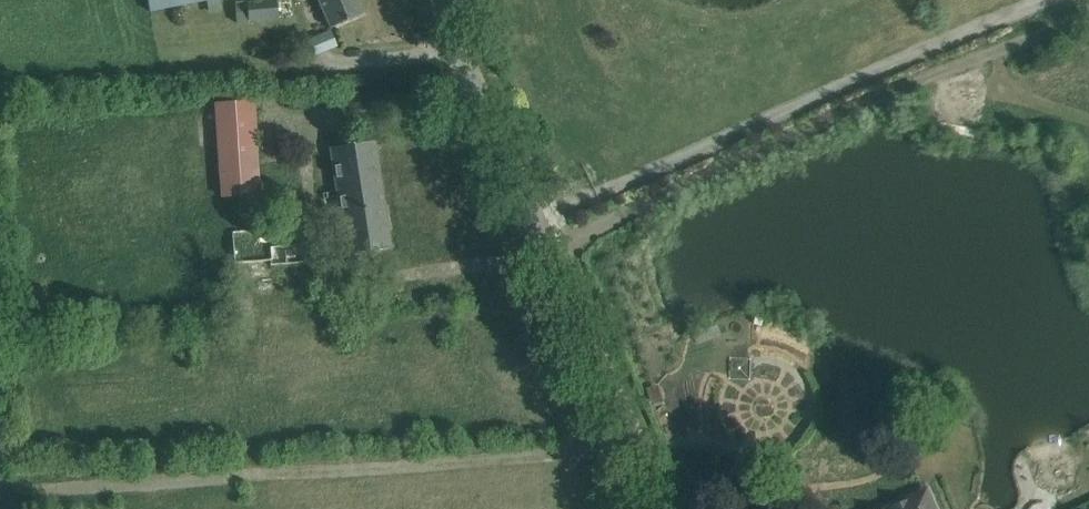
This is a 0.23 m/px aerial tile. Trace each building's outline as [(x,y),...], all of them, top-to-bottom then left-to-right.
[(149,12),(206,1),(209,14),(221,12),(218,0),(147,0),(149,12)] [(329,29),(362,15),(356,0),(317,0),(329,29)] [(245,2),(235,2),(237,23),(247,23),(247,21),(277,19),(275,1),(246,4),(245,2)] [(318,54),(338,47),(332,31),(312,39),(318,54)] [(251,101),(215,103),(221,197),(257,195),(251,101)] [(389,249),(373,142),(328,149),(335,197),(320,199),(323,217),(338,215),(344,256),(389,249)] [(240,329),(275,326),(272,266),(309,264),(307,226),(231,230),(236,281),(237,299),(226,300),(228,325),(239,324),(240,329)]
